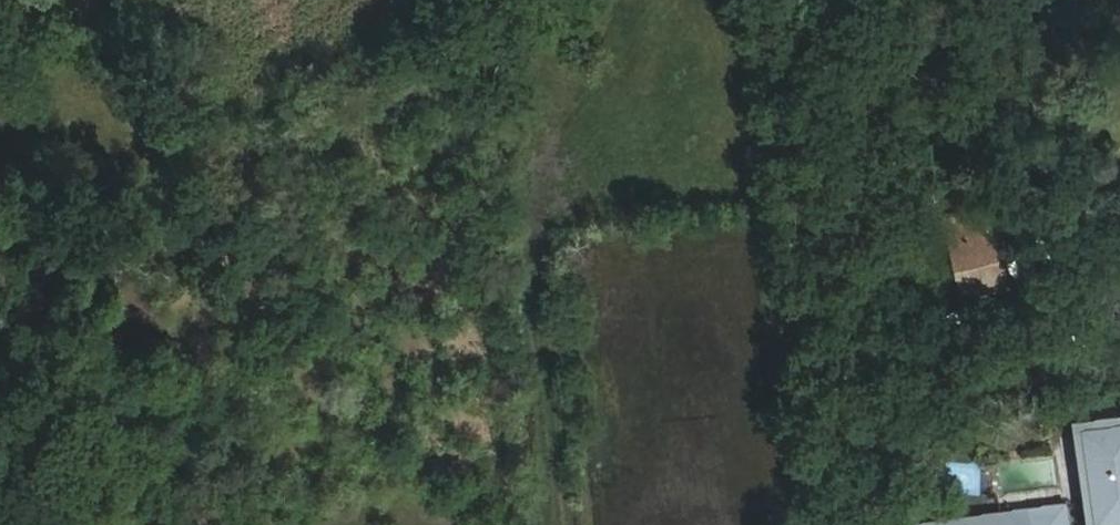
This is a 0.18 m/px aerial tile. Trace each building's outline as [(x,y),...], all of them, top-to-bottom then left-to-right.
[(944,220),(955,270),(962,268),(969,297),(1007,289),(989,210),(944,220)] [(1093,524),(1096,524),(1119,522),(1119,422),(1116,423),(1115,413),(1092,417),(1093,426),(1079,428),(1084,457),(1088,457),(1093,495),(1089,496),(1093,524)] [(1064,505),(926,524),(1067,524),(1064,505)]
